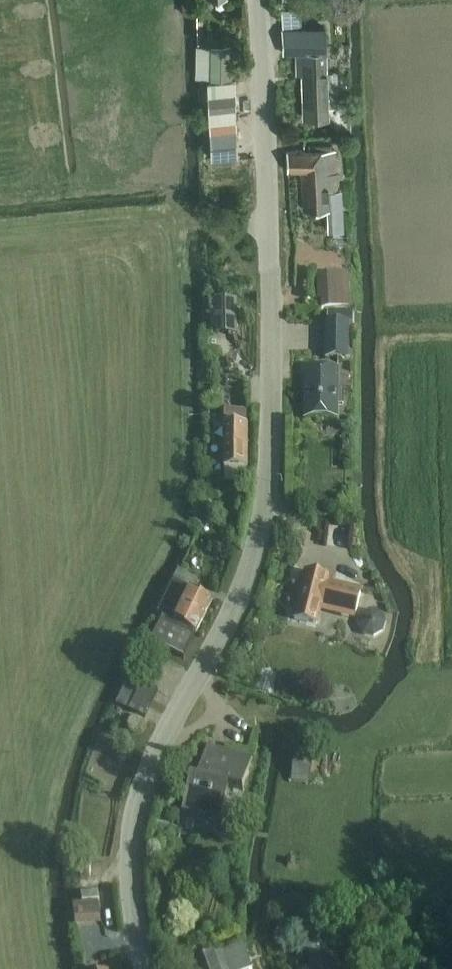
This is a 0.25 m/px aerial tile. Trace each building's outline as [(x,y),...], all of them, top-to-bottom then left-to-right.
[(183,0),(182,0),(183,11),(183,14),(183,15),(192,15),(197,15),(197,13),(197,0),(195,0),(192,0),(183,0)] [(295,9),(282,10),(283,29),(302,29),(301,12),(301,9),(295,9)] [(197,13),(197,15),(198,43),(205,43),(204,13),(197,13)] [(302,29),(283,29),(283,53),(297,53),(298,76),(304,76),(305,119),(329,118),(329,108),(338,107),(337,73),(327,73),(327,51),(326,51),(325,28),(302,29)] [(231,46),(212,47),(212,79),(233,78),(232,46),(231,46)] [(208,123),(210,123),(236,123),(235,81),(208,82),(208,123)] [(238,157),(237,131),(211,132),(212,158),(238,157)] [(302,211),(327,210),(328,233),(344,232),(342,191),(338,191),(337,178),(337,152),(334,152),(334,146),(304,147),(304,152),(287,153),(288,171),(301,171),(302,211)] [(235,161),(210,162),(212,204),(236,203),(235,161)] [(343,273),(317,275),(318,298),(327,297),(328,308),(345,307),(343,273)] [(215,299),(215,330),(237,330),(236,298),(215,299)] [(326,323),(325,358),(347,358),(348,324),(326,323)] [(305,369),(304,418),(337,418),(337,404),(342,404),(343,389),(337,389),(337,370),(305,369)] [(245,409),(224,409),(224,423),(224,467),(247,466),(247,423),(247,409),(245,409)] [(203,496),(207,496),(220,497),(222,465),(204,464),(204,473),(205,473),(203,496)] [(183,658),(212,600),(192,590),(197,580),(178,571),(158,613),(162,617),(151,641),(183,658)] [(317,625),(320,611),(354,620),(362,590),(328,581),(329,578),(304,572),(293,619),(317,625)] [(373,637),(383,632),(385,621),(379,612),(369,609),(360,615),(357,625),(363,635),(373,637)] [(127,679),(115,704),(144,718),(158,690),(138,680),(136,684),(127,679)] [(243,792),(250,768),(252,759),(207,746),(198,778),(190,776),(181,809),(220,820),(229,788),(243,792)] [(312,753),(294,751),(291,778),(309,780),(312,753)] [(338,949),(329,950),(322,906),(303,909),(302,905),(293,906),(293,904),(284,906),(286,919),(301,917),(302,926),(309,968),(341,968),(338,949)] [(195,968),(252,968),(243,945),(192,962),(195,968)]
